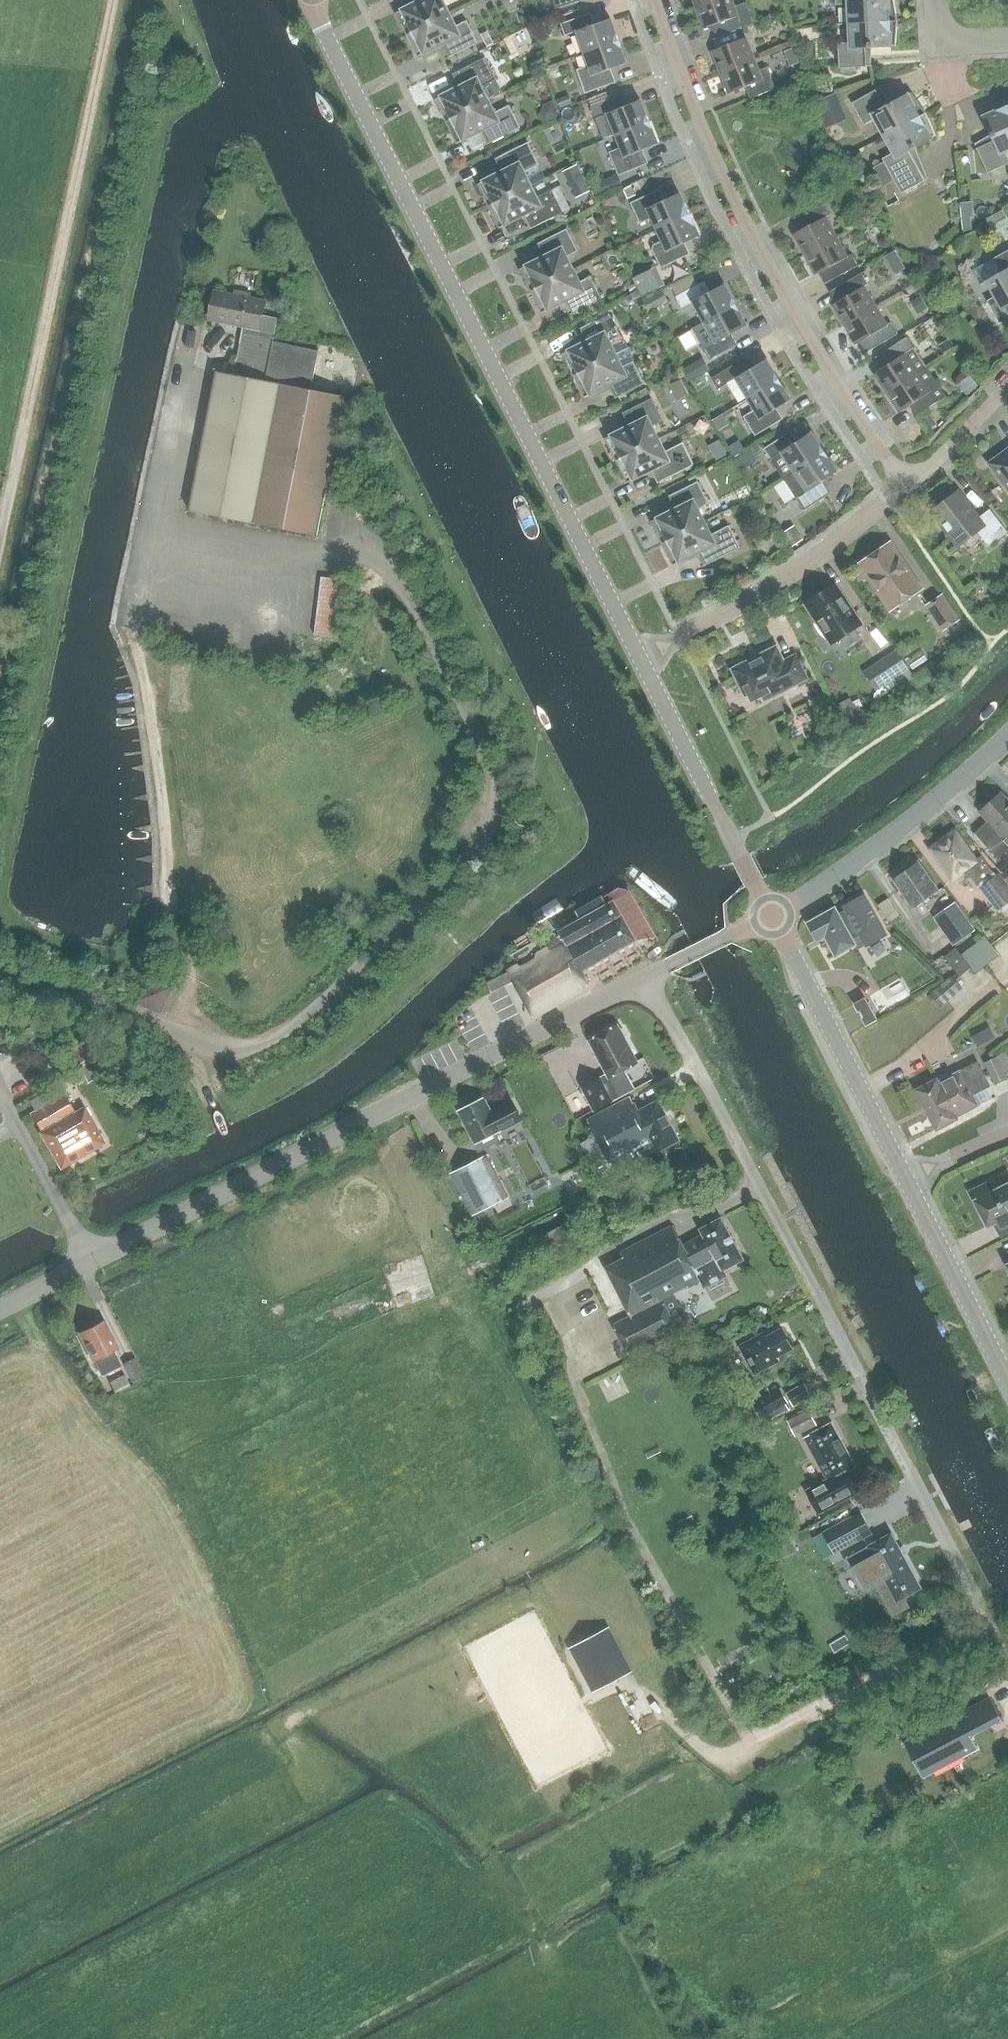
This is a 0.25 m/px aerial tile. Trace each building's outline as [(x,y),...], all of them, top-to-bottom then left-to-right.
[(405,35),(448,13),(442,1),(443,0),(419,0),(394,13),(405,35)] [(554,8),(579,1),(579,0),(551,0),(554,8)] [(713,24),(717,35),(752,23),(745,2),(734,6),(731,0),(712,0),(694,6),(702,28),(713,24)] [(848,23),(896,21),(892,0),(834,0),(835,5),(847,4),(848,23)] [(455,26),(448,13),(405,35),(416,57),(446,42),(453,55),(477,43),(465,20),(455,26)] [(584,15),(559,23),(564,35),(575,31),(583,53),(618,41),(610,19),(588,26),(584,15)] [(896,21),(848,23),(849,42),(837,43),(838,68),(864,67),(865,67),(864,47),(894,46),(896,21)] [(486,46),(493,42),(486,30),(480,34),(486,46)] [(711,51),(719,72),(753,58),(745,37),(711,51)] [(587,65),(575,69),(584,93),(608,84),(604,71),(625,63),(618,41),(583,53),(587,65)] [(433,99),(444,121),(487,100),(481,87),(495,80),(484,57),(456,71),(463,84),(433,99)] [(758,70),(753,58),(719,72),(728,93),(744,87),(749,98),(774,88),(766,67),(758,70)] [(874,119),(883,136),(925,112),(911,92),(884,107),(874,89),(874,90),(851,103),(863,125),(874,119)] [(835,92),(814,101),(823,121),(843,112),(835,92)] [(613,97),(589,107),(594,119),(606,114),(614,135),(648,122),(639,100),(618,108),(613,97)] [(1007,150),(1007,113),(1002,99),(981,112),(993,140),(975,148),(975,149),(976,149),(987,173),(1007,163),(1007,159),(1004,151),(1007,150)] [(487,100),(444,121),(455,143),(485,128),(491,141),(519,127),(508,105),(493,112),(487,100)] [(544,124),(560,117),(553,100),(543,105),(539,114),(544,124)] [(881,158),(883,162),(873,167),(883,186),(893,180),(900,193),(923,180),(924,181),(924,180),(918,170),(922,168),(914,147),(934,136),(925,112),(883,136),(892,152),(881,158)] [(657,143),(648,122),(614,135),(620,149),(608,153),(617,175),(641,165),(636,152),(657,143)] [(523,172),(538,164),(527,142),(499,156),(505,169),(476,184),(487,206),(530,184),(523,172)] [(583,177),(569,184),(576,198),(590,191),(583,177)] [(589,185),(595,198),(612,190),(606,177),(589,185)] [(536,197),(530,184),(487,206),(498,228),(528,213),(534,226),(562,212),(550,190),(536,197)] [(634,195),(630,185),(622,188),(627,198),(634,195)] [(653,191),(629,202),(639,223),(650,218),(656,230),(689,214),(679,193),(658,203),(653,191)] [(792,234),(803,254),(835,237),(824,217),(829,214),(823,203),(797,217),(803,228),(792,234)] [(985,218),(993,232),(1007,224),(1007,220),(1002,209),(985,218)] [(651,249),(654,256),(660,268),(683,256),(678,245),(699,235),(689,214),(656,230),(661,241),(652,245),(651,249)] [(518,269),(529,291),(572,269),(566,256),(577,251),(566,229),(541,241),(548,254),(518,269)] [(803,254),(814,274),(824,268),(830,279),(856,265),(850,254),(846,256),(835,237),(803,254)] [(1007,316),(1007,249),(992,258),(973,269),(981,284),(985,281),(994,297),(988,301),(999,321),(1007,316)] [(576,311),(601,298),(589,276),(578,282),(572,269),(529,291),(540,313),(570,298),(576,311)] [(642,296),(659,287),(650,269),(633,278),(642,296)] [(831,304),(843,324),(874,305),(863,286),(867,283),(860,272),(835,288),(841,298),(831,304)] [(735,304),(723,284),(703,295),(697,284),(674,296),(680,308),(692,302),(703,322),(735,304)] [(642,299),(649,311),(668,301),(661,289),(642,299)] [(260,331),(274,333),(277,319),(263,316),(266,301),(250,298),(251,294),(235,291),(234,295),(217,291),(211,322),(243,328),(260,331)] [(746,325),(735,304),(703,322),(709,333),(697,340),(708,360),(731,347),(725,336),(746,325)] [(886,324),(874,305),(843,324),(854,344),(865,338),(871,349),(897,333),(890,322),(886,324)] [(561,353),(572,375),(615,354),(608,341),(619,336),(608,313),(584,325),(590,338),(561,353)] [(275,333),(274,333),(260,331),(243,328),(240,344),(240,345),(237,360),(236,360),(233,375),(216,372),(189,512),(318,537),(345,397),(311,390),(319,351),(273,342),(275,333)] [(873,373),(885,393),(925,366),(906,337),(876,357),(883,367),(873,373)] [(619,395),(643,383),(632,361),(621,366),(615,354),(572,375),(583,397),(612,382),(619,395)] [(739,360),(710,378),(717,389),(734,378),(746,398),(778,379),(765,359),(746,371),(739,360)] [(915,415),(940,399),(944,396),(925,366),(885,393),(898,412),(908,405),(915,415)] [(753,409),(742,416),(754,435),(776,422),(770,411),(790,399),(778,379),(746,398),(753,409)] [(603,438),(614,460),(657,439),(651,426),(662,420),(651,398),(626,410),(633,423),(603,438)] [(922,418),(929,428),(936,424),(929,413),(922,418)] [(784,434),(763,448),(782,478),(823,451),(810,432),(791,444),(784,434)] [(663,451),(657,439),(614,460),(625,482),(655,467),(662,480),(693,464),(682,442),(663,451)] [(738,441),(726,448),(732,457),(744,450),(738,441)] [(1007,491),(1007,447),(987,463),(1007,491)] [(789,489),(803,510),(825,496),(817,484),(836,471),(823,451),(782,478),(790,489),(789,489)] [(697,509),(708,503),(697,481),(672,493),(679,506),(649,521),(660,543),(703,521),(697,509)] [(976,531),(988,546),(1006,532),(989,509),(977,517),(957,491),(930,512),(956,546),(976,531)] [(701,550),(708,563),(739,547),(728,525),(710,534),(703,521),(660,543),(671,565),(701,550)] [(793,525),(782,532),(791,547),(802,540),(793,525)] [(888,544),(886,545),(883,543),(878,547),(878,551),(860,563),(890,608),(918,588),(888,544)] [(320,577),(313,634),(337,637),(344,580),(320,577)] [(833,584),(819,594),(817,591),(807,598),(809,600),(805,603),(831,643),(838,639),(844,648),(860,638),(853,629),(859,625),(833,584)] [(924,605),(941,630),(959,618),(941,593),(924,605)] [(730,668),(744,696),(747,694),(750,701),(761,696),(764,700),(807,678),(795,654),(783,660),(775,645),(730,668)] [(895,649),(871,664),(884,684),(888,681),(892,688),(912,675),(895,649)] [(921,651),(906,661),(912,670),(927,660),(921,651)] [(834,704),(843,723),(858,716),(849,697),(834,704)] [(999,793),(979,811),(990,822),(976,835),(999,860),(1007,852),(1007,803),(999,793)] [(976,885),(993,873),(980,856),(974,860),(954,832),(931,849),(951,878),(964,869),(976,885)] [(913,908),(937,891),(917,861),(892,879),(913,908)] [(1002,880),(998,873),(978,887),(997,910),(1002,907),(1004,910),(1007,907),(1007,876),(1002,880)] [(834,907),(807,922),(817,940),(824,936),(835,955),(855,944),(855,943),(854,943),(851,938),(858,934),(866,947),(886,935),(863,893),(842,905),(845,910),(838,914),(834,908),(835,908),(834,907)] [(558,932),(563,940),(537,955),(536,962),(523,970),(517,967),(508,972),(534,1017),(586,987),(582,970),(636,940),(614,900),(605,905),(600,897),(574,911),(579,920),(558,932)] [(932,917),(952,945),(974,929),(954,901),(932,917)] [(980,960),(969,946),(959,953),(955,947),(943,956),(957,976),(980,960)] [(171,986),(143,975),(131,1003),(159,1014),(171,986)] [(961,988),(951,975),(929,994),(940,1006),(961,988)] [(865,1032),(877,1025),(864,1002),(851,1009),(856,1018),(858,1017),(861,1023),(860,1024),(865,1032)] [(9,1032),(0,1010),(0,1036),(9,1032)] [(593,1111),(619,1097),(635,1089),(625,1070),(638,1063),(626,1039),(627,1036),(623,1029),(620,1028),(618,1025),(589,1040),(606,1072),(580,1087),(593,1111)] [(994,1084),(1005,1079),(1003,1074),(1007,1072),(1007,1060),(1003,1051),(983,1062),(994,1084)] [(966,1085),(984,1076),(976,1062),(938,1082),(936,1079),(914,1090),(926,1112),(969,1090),(966,1085)] [(969,1090),(926,1112),(935,1130),(957,1119),(956,1117),(977,1106),(972,1095),(989,1086),(984,1076),(966,1085),(969,1090)] [(27,1101),(32,1111),(56,1097),(50,1087),(27,1101)] [(59,1169),(103,1143),(83,1108),(73,1113),(63,1095),(30,1113),(40,1132),(38,1133),(59,1169)] [(658,1152),(680,1140),(658,1100),(638,1111),(629,1098),(588,1120),(613,1167),(627,1159),(624,1154),(652,1140),(658,1152)] [(499,1141),(495,1133),(522,1120),(512,1102),(491,1113),(484,1099),(459,1111),(479,1150),(499,1141)] [(507,1196),(486,1153),(448,1172),(469,1214),(507,1196)] [(993,1222),(1000,1237),(1007,1233),(1007,1183),(990,1193),(985,1184),(970,1191),(987,1225),(993,1222)] [(732,1290),(725,1277),(726,1276),(723,1270),(743,1260),(722,1218),(700,1229),(702,1235),(683,1244),(674,1226),(620,1253),(622,1260),(605,1268),(630,1317),(613,1325),(629,1356),(677,1331),(661,1300),(700,1280),(704,1287),(706,1286),(713,1300),(732,1290)] [(580,1245),(567,1221),(537,1237),(549,1261),(580,1245)] [(102,1320),(98,1322),(96,1321),(83,1327),(82,1330),(78,1332),(93,1362),(94,1362),(101,1375),(120,1366),(113,1352),(117,1350),(102,1320)] [(777,1357),(792,1350),(781,1329),(766,1336),(764,1332),(739,1345),(755,1374),(779,1361),(777,1357)] [(143,1375),(134,1357),(122,1363),(132,1382),(143,1375)] [(129,1385),(123,1375),(108,1383),(114,1393),(129,1385)] [(786,1421),(794,1436),(815,1424),(807,1409),(786,1421)] [(819,1512),(857,1492),(846,1471),(855,1467),(832,1424),(805,1438),(827,1480),(807,1491),(819,1512)] [(851,1516),(821,1531),(833,1554),(863,1538),(851,1516)] [(897,1600),(921,1588),(892,1534),(868,1547),(872,1555),(858,1563),(870,1586),(885,1577),(897,1600)] [(593,1690),(632,1669),(608,1625),(570,1646),(593,1690)] [(969,1735),(1000,1719),(988,1697),(914,1736),(932,1771),(975,1748),(969,1735)]
